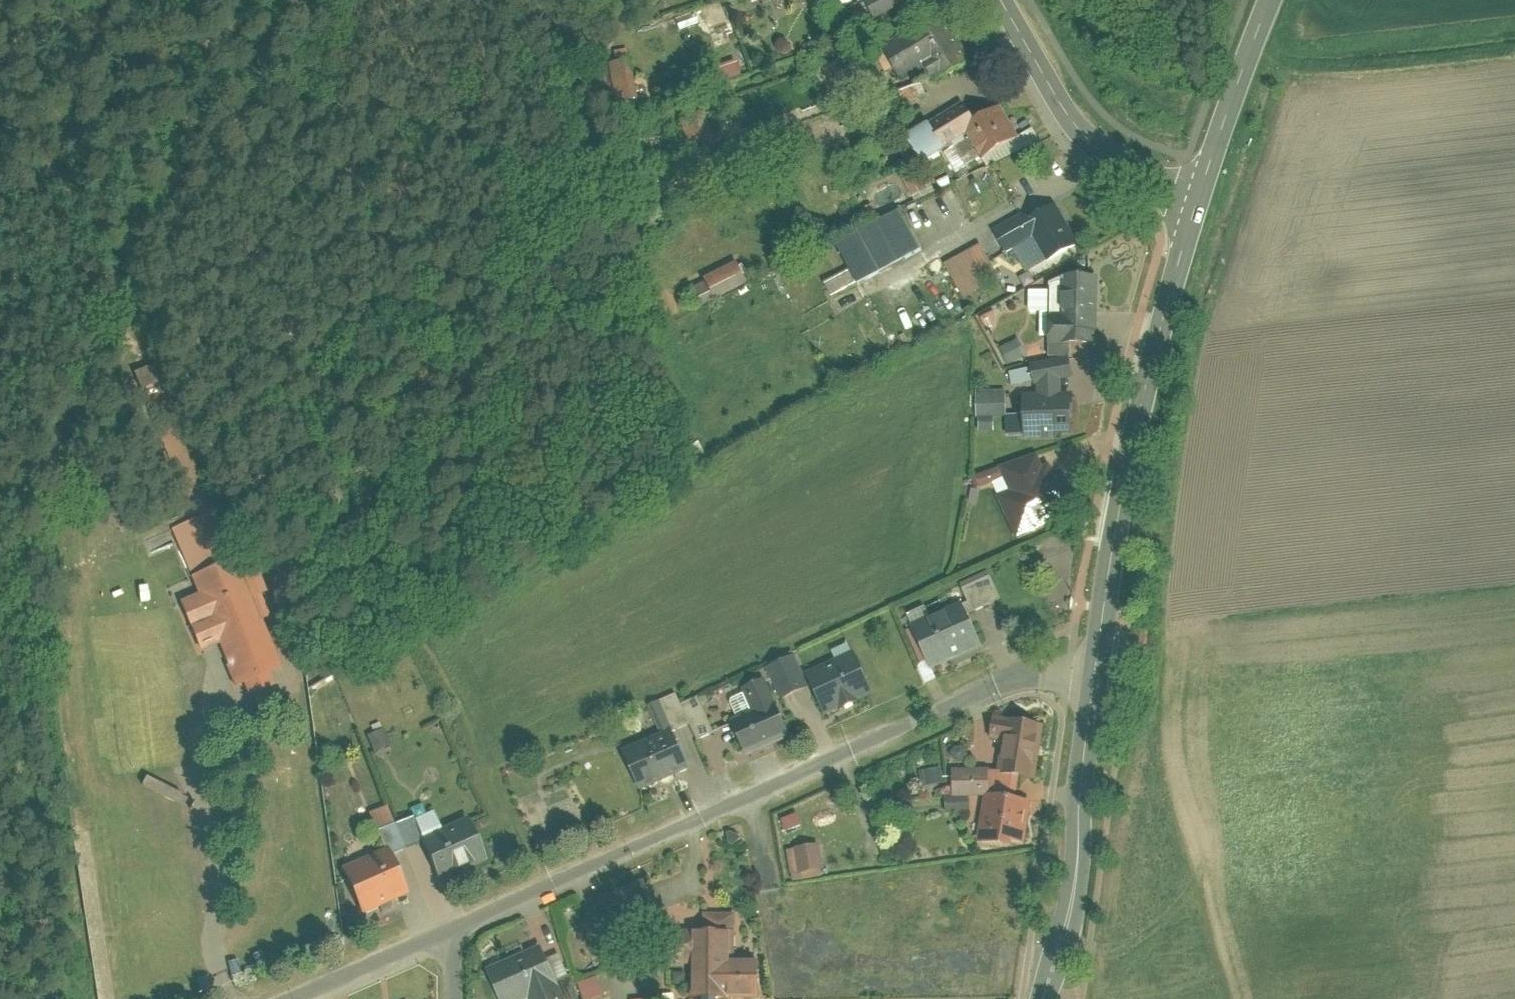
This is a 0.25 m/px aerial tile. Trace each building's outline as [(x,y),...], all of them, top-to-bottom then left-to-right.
[(871,24),(911,8),(908,0),(862,0),(871,24)] [(947,20),(887,50),(901,78),(927,65),(933,78),(968,61),(947,20)] [(631,58),(611,59),(614,99),(634,98),(631,58)] [(703,72),(710,87),(740,74),(734,59),(703,72)] [(900,103),(922,95),(917,83),(896,91),(900,103)] [(966,104),(930,124),(943,148),(968,134),(981,157),(1019,136),(1003,107),(976,122),(966,104)] [(706,114),(683,121),(691,148),(714,141),(706,114)] [(943,148),(930,124),(907,137),(922,164),(945,152),(943,148)] [(1019,136),(981,157),(987,167),(1042,142),(1034,127),(1019,136)] [(968,134),(943,148),(945,152),(958,174),(981,157),(968,134)] [(1026,214),(992,231),(1002,251),(1015,244),(1030,273),(1076,249),(1054,206),(1029,219),(1026,214)] [(899,221),(834,254),(846,278),(824,289),(830,301),(918,258),(899,221)] [(978,246),(946,263),(971,309),(1014,285),(1006,270),(994,276),(978,246)] [(733,269),(699,283),(702,288),(690,293),(694,303),(740,283),(733,269)] [(1060,302),(1027,302),(1027,321),(1058,321),(1058,334),(1046,334),(1046,354),(1093,354),(1093,288),(1060,288),(1060,302)] [(1014,348),(998,355),(1006,372),(1022,365),(1014,348)] [(1034,405),(1021,405),(1021,445),(1066,444),(1065,404),(1058,404),(1058,391),(1066,390),(1063,369),(1029,374),(1031,392),(1034,392),(1034,405)] [(1004,399),(981,398),(980,424),(1003,425),(1004,399)] [(1039,458),(988,480),(1017,545),(1068,523),(1039,458)] [(195,492),(189,495),(197,514),(198,518),(174,528),(181,545),(194,575),(201,593),(181,601),(202,652),(220,645),(237,687),(246,683),(250,694),(279,681),(275,671),(283,667),(202,475),(190,480),(195,492)] [(985,582),(958,595),(969,621),(997,608),(985,582)] [(923,618),(905,626),(930,682),(980,661),(959,614),(927,629),(923,618)] [(802,658),(773,669),(786,704),(815,693),(809,679),(802,658)] [(858,659),(809,679),(815,693),(827,722),(876,703),(858,659)] [(751,727),(726,737),(738,766),(785,746),(760,687),(738,696),(751,727)] [(1043,723),(1009,721),(1005,773),(1039,775),(1043,723)] [(381,733),(367,739),(374,756),(389,750),(381,733)] [(663,743),(624,760),(640,795),(679,778),(663,743)] [(922,782),(939,779),(937,768),(920,770),(922,782)] [(988,769),(953,770),(954,795),(989,795),(988,769)] [(971,796),(946,797),(947,813),(972,812),(971,796)] [(1029,804),(987,800),(982,839),(1024,843),(1029,804)] [(375,840),(398,830),(387,807),(365,818),(375,840)] [(434,814),(398,830),(408,852),(419,847),(443,836),(434,814)] [(782,829),(799,825),(796,815),(779,819),(782,829)] [(443,836),(419,847),(438,887),(486,865),(468,825),(443,836)] [(375,840),(381,854),(386,852),(390,860),(408,852),(398,830),(375,840)] [(819,845),(790,850),(795,878),(824,873),(819,845)] [(381,854),(334,875),(355,921),(406,898),(390,860),(386,852),(381,854)] [(735,919),(702,919),(702,939),(736,939),(735,919)] [(729,943),(665,943),(666,973),(691,973),(692,998),(756,998),(756,971),(730,971),(729,943)] [(483,976),(494,998),(571,998),(545,946),(483,976)] [(579,982),(585,998),(594,998),(605,995),(599,976),(579,982)]
